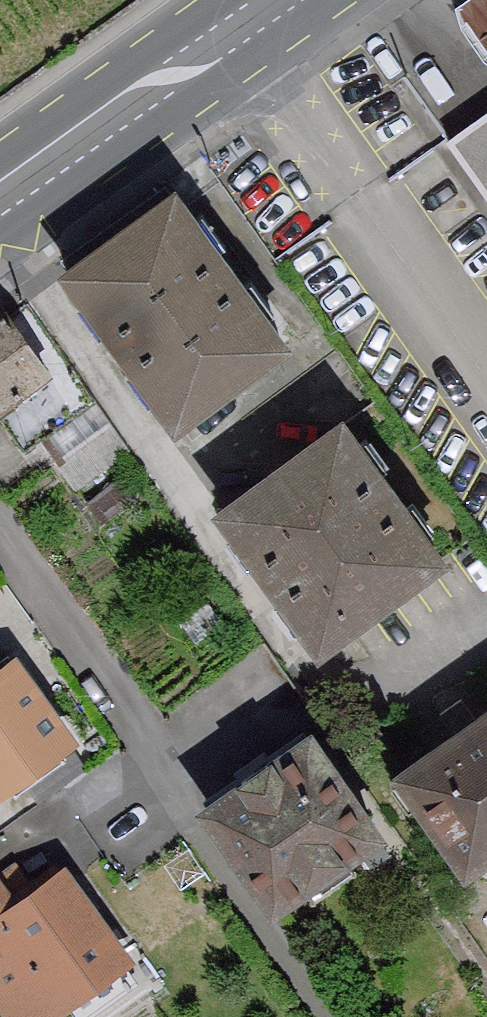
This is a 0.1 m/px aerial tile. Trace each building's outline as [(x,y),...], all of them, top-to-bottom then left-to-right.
[(486,31),(486,0),(466,0),(486,31)] [(450,150),(486,200),(486,123),(450,150)] [(60,272),(176,431),(296,344),(180,186),(60,272)] [(42,360),(6,308),(0,312),(0,389),(42,360)] [(211,510),(322,657),(444,566),(333,418),(211,510)] [(0,668),(0,807),(89,740),(22,651),(0,668)] [(396,775),(468,880),(486,868),(486,713),(396,775)] [(212,798),(289,912),(386,847),(309,733),(212,798)] [(6,1016),(63,1016),(141,962),(73,867),(22,903),(0,872),(0,1008),(6,1016)]
